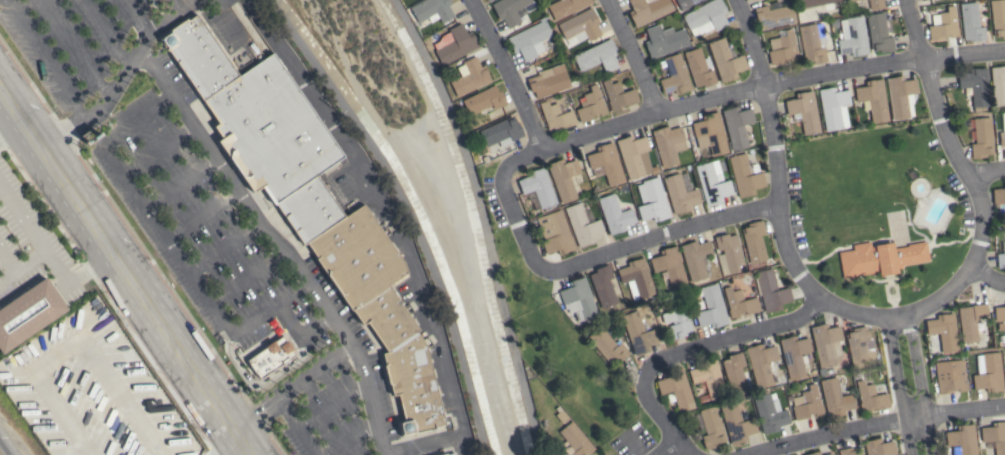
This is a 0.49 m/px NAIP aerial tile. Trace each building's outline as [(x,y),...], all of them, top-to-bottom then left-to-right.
[(409,8),(423,0),(449,0),(451,3),(447,5),(454,16),(441,23),(435,12),(418,23),(409,8)] [(491,4),(498,0),(532,0),(533,1),(523,6),(525,11),(524,14),(519,17),(521,22),(508,29),(502,18),(499,20),(491,4)] [(547,6),(558,0),(591,0),(592,2),(555,21),(547,6)] [(633,10),(628,0),(669,0),(673,10),(635,28),(628,12),(633,10)] [(681,11),(676,0),(701,0),(681,11)] [(681,16),(711,0),(721,0),(727,11),(722,14),(728,24),(715,31),(713,28),(704,32),(699,34),(698,33),(692,36),(681,16)] [(770,3),(785,0),(790,0),(791,5),(792,5),(796,21),(761,29),(759,21),(757,22),(754,8),(767,5),(768,10),(771,9),(770,3)] [(797,9),(795,0),(842,0),(834,2),(835,9),(824,11),(823,4),(797,9)] [(856,5),(855,0),(883,0),(884,8),(870,10),(870,9),(856,5)] [(993,36),(989,0),(1004,0),(1004,38),(1001,39),(1001,36),(995,37),(995,36),(993,36)] [(959,4),(976,2),(979,27),(984,26),(985,40),(971,42),(971,39),(963,40),(959,4)] [(946,12),(946,6),(954,5),(956,27),(958,27),(958,36),(955,36),(955,37),(949,38),(949,36),(944,37),(944,39),(929,40),(928,26),(939,25),(938,13),(946,12)] [(591,7),(599,22),(596,24),(601,35),(588,41),(584,34),(579,37),(577,33),(565,39),(557,24),(591,7)] [(866,15),(883,12),(883,13),(889,12),(889,11),(896,10),(901,27),(892,28),(892,32),(887,33),(887,37),(892,36),(894,50),(880,52),(879,50),(874,51),(874,50),(872,51),(866,15)] [(837,40),(842,39),(839,24),(847,23),(846,18),(861,16),(860,13),(863,13),(865,30),(864,30),(868,54),(851,57),(851,52),(839,54),(837,40)] [(202,101),(168,49),(166,51),(158,37),(187,18),(188,19),(196,14),(238,76),(202,101)] [(544,19),(552,35),(532,45),(537,56),(524,62),(519,51),(514,54),(510,46),(511,46),(507,38),(544,19)] [(442,66),(434,50),(454,40),(448,29),(461,23),(466,34),(471,32),(479,47),(442,66)] [(798,26),(815,23),(815,24),(821,23),(825,42),(824,47),(827,61),(813,64),(812,61),(805,62),(798,26)] [(650,59),(644,42),(649,40),(645,29),(658,24),(661,31),(671,27),(673,32),(684,28),(690,45),(650,59)] [(768,51),(771,50),(769,39),(778,37),(779,36),(778,31),(792,28),(796,50),(797,49),(799,59),(789,61),(789,60),(784,61),(784,62),(770,65),(768,51)] [(747,68),(736,72),(737,77),(721,83),(707,42),(724,37),(728,50),(733,48),(736,57),(742,55),(747,68)] [(610,38),(614,47),(614,46),(618,54),(613,56),(618,67),(605,73),(600,62),(580,72),(572,56),(610,38)] [(716,83),(703,87),(702,85),(694,87),(683,52),(700,47),(703,58),(707,57),(710,66),(707,68),(708,71),(712,69),(716,83)] [(692,89),(676,95),(674,90),(664,93),(659,80),(662,78),(659,70),(666,68),(663,58),(679,52),(692,89)] [(272,53),(343,156),(316,175),(344,217),(305,242),(302,244),(275,204),(273,205),(261,187),(252,193),(217,141),(221,138),(213,126),(217,124),(202,101),(238,76),(272,53)] [(456,97),(449,82),(460,76),(456,67),(463,64),(462,62),(475,56),(480,67),(484,65),(487,72),(487,73),(491,81),(456,97)] [(536,98),(534,91),(531,92),(526,78),(540,74),(541,78),(553,74),(551,67),(562,63),(570,87),(536,98)] [(990,67),(1004,65),(1004,105),(993,106),(990,67)] [(990,106),(980,107),(980,111),(974,111),(973,107),(972,107),(972,105),(967,106),(962,88),(958,88),(957,74),(969,73),(969,69),(986,68),(990,106)] [(917,93),(912,94),(913,103),(911,103),(913,116),(909,116),(909,117),(891,120),(885,78),(895,77),(895,76),(903,75),(904,81),(915,79),(917,93)] [(639,101),(611,111),(608,101),(602,81),(609,78),(611,84),(619,81),(622,92),(634,88),(639,101)] [(888,120),(871,123),(868,100),(856,102),(854,88),(866,86),(865,81),(882,79),(888,120)] [(603,104),(605,104),(608,113),(580,123),(575,109),(581,107),(578,98),(583,96),(583,94),(591,91),(589,86),(596,83),(603,104)] [(493,109),(491,105),(469,116),(461,100),(494,84),(498,91),(500,90),(506,103),(493,109)] [(850,104),(844,105),(848,126),(842,127),(842,128),(825,131),(818,90),(835,87),(836,92),(847,90),(850,104)] [(820,132),(803,135),(800,119),(795,120),(795,118),(793,119),(792,114),(787,115),(784,101),(796,99),(795,93),(803,92),(812,90),(820,132)] [(577,123),(564,128),(564,126),(558,128),(558,129),(553,131),(549,132),(538,103),(547,100),(549,105),(557,102),(561,114),(572,109),(577,123)] [(754,122),(743,125),(748,147),(732,151),(722,110),(731,108),(738,106),(739,111),(751,108),(754,122)] [(728,152),(711,156),(709,146),(698,148),(691,123),(702,120),(701,116),(718,111),(728,152)] [(512,141),(512,142),(500,147),(498,142),(486,147),(479,131),(512,116),(515,123),(517,122),(523,135),(512,141)] [(970,144),(975,143),(973,118),(990,117),(993,154),(985,154),(986,157),(971,158),(970,144)] [(687,149),(675,152),(678,163),(661,168),(651,131),(660,129),(659,128),(668,126),(669,130),(680,126),(687,149)] [(997,132),(997,146),(1004,146),(1004,132),(997,132)] [(649,149),(638,153),(645,175),(628,180),(616,140),(632,135),(634,139),(645,136),(649,149)] [(625,182),(608,187),(602,165),(590,169),(586,155),(597,152),(596,147),(612,141),(625,182)] [(766,186),(754,189),(755,193),(739,198),(728,157),(745,153),(745,154),(753,152),(755,158),(747,160),(748,166),(756,164),(758,170),(750,172),(751,175),(762,172),(766,186)] [(581,172),(574,175),(577,184),(573,186),(574,189),(576,189),(579,196),(577,196),(577,198),(561,204),(546,163),(560,158),(562,164),(576,159),(581,172)] [(733,194),(721,197),(723,202),(706,206),(695,165),(717,159),(719,167),(714,168),(716,174),(721,172),(723,181),(729,180),(733,194)] [(549,183),(551,182),(555,195),(554,195),(557,203),(552,204),(553,207),(544,210),(543,208),(540,209),(533,190),(522,194),(517,180),(528,176),(527,172),(535,169),(535,170),(543,167),(549,183)] [(701,203),(689,206),(690,209),(673,214),(663,178),(679,173),(685,192),(696,188),(701,203)] [(670,216),(654,221),(652,217),(641,220),(637,206),(642,204),(636,184),(642,183),(642,181),(658,176),(670,216)] [(1003,183),(1004,183),(1004,214),(1004,203),(993,204),(992,189),(1004,188),(1003,183)] [(636,222),(625,226),(626,229),(609,235),(597,199),(614,193),(620,212),(631,208),(636,222)] [(604,232),(593,237),(595,241),(579,247),(564,208),(580,202),(588,223),(599,219),(604,232)] [(362,205),(402,263),(405,272),(386,286),(418,330),(415,332),(425,345),(444,424),(434,427),(435,428),(399,437),(396,422),(403,420),(397,395),(391,396),(381,353),(386,352),(366,322),(360,326),(305,242),(344,217),(362,205)] [(575,250),(559,256),(556,250),(546,254),(533,219),(561,209),(575,250)] [(765,234),(760,235),(766,260),(750,264),(741,229),(748,227),(747,223),(762,220),(765,234)] [(745,270),(728,274),(722,249),(717,251),(714,237),(728,233),(729,236),(736,234),(745,270)] [(713,255),(702,258),(707,277),(690,282),(680,246),(694,241),(696,240),(697,244),(709,240),(713,255)] [(929,261),(902,265),(902,268),(897,269),(898,273),(879,276),(879,272),(842,278),(838,252),(853,250),(852,244),(870,241),(871,247),(874,246),(874,245),(892,242),(894,248),(907,246),(907,244),(926,241),(929,261)] [(1001,242),(1004,242),(1004,267),(997,268),(996,254),(1002,253),(1001,242)] [(688,286),(671,291),(665,269),(653,272),(649,259),(660,255),(659,250),(676,245),(688,286)] [(655,294),(633,301),(627,281),(621,283),(616,270),(628,266),(627,262),(643,257),(655,294)] [(613,277),(609,279),(617,303),(601,309),(589,275),(596,272),(595,269),(608,264),(613,277)] [(755,272),(771,268),(777,290),(788,287),(792,301),(781,304),(782,309),(765,313),(755,272)] [(598,316),(583,322),(582,320),(577,322),(573,312),(569,313),(567,309),(565,309),(558,291),(569,287),(568,282),(584,276),(598,316)] [(2,354),(0,351),(0,308),(45,277),(66,309),(2,354)] [(760,310),(730,319),(728,310),(729,310),(723,288),(721,280),(728,278),(729,282),(738,280),(741,289),(741,293),(751,290),(754,298),(756,297),(760,310)] [(728,324),(711,328),(710,323),(699,326),(695,313),(706,309),(700,288),(717,283),(728,324)] [(693,331),(685,333),(686,335),(672,340),(667,323),(664,324),(661,314),(666,312),(663,301),(682,295),(693,331)] [(990,340),(961,344),(956,302),(973,300),(974,305),(985,303),(990,340)] [(993,307),(1004,306),(1004,321),(994,322),(993,307)] [(637,310),(645,331),(656,328),(660,342),(649,346),(651,351),(634,356),(621,316),(637,310)] [(958,351),(940,354),(940,352),(931,354),(930,346),(936,345),(931,339),(938,333),(926,335),(924,320),(936,319),(936,315),(944,314),(953,313),(958,351)] [(997,323),(1004,322),(1004,330),(997,331),(997,323)] [(843,339),(838,340),(841,354),(840,360),(836,363),(836,364),(820,368),(810,327),(827,323),(828,328),(839,325),(843,339)] [(852,332),(852,328),(866,325),(867,330),(868,330),(869,337),(871,337),(876,363),(869,364),(869,366),(852,369),(845,333),(852,332)] [(601,326),(617,345),(621,342),(630,353),(613,366),(611,364),(610,365),(587,337),(601,326)] [(795,335),(796,340),(808,337),(812,351),(800,354),(805,376),(789,380),(779,339),(795,335)] [(259,380),(246,361),(259,352),(258,350),(265,346),(266,348),(274,343),(272,341),(279,336),(281,338),(284,336),(287,341),(288,341),(296,353),(294,354),(295,355),(259,380)] [(779,359),(767,362),(773,384),(756,389),(745,348),(754,346),(754,345),(759,344),(762,343),(763,348),(775,345),(779,359)] [(748,391),(731,396),(721,361),(728,359),(727,356),(742,351),(746,365),(741,367),(748,391)] [(1003,390),(989,392),(989,391),(986,392),(986,388),(973,389),(972,374),(978,374),(976,355),(982,355),(982,353),(999,352),(1003,390)] [(726,395),(709,400),(698,403),(696,397),(708,393),(706,387),(702,390),(697,386),(701,382),(693,384),(688,370),(700,366),(699,364),(715,358),(726,395)] [(938,394),(934,363),(963,359),(965,380),(966,380),(968,390),(938,394)] [(695,407),(678,412),(674,401),(668,403),(664,393),(660,394),(656,381),(672,376),(670,371),(682,367),(695,407)] [(836,376),(839,391),(845,389),(848,391),(848,394),(852,393),(855,408),(844,410),(845,414),(828,418),(819,380),(836,376)] [(876,410),(875,408),(870,409),(871,410),(861,412),(859,403),(861,403),(856,381),(864,380),(865,385),(873,383),(875,395),(887,393),(890,407),(876,410)] [(822,416),(815,418),(814,413),(808,414),(809,417),(795,420),(791,406),(794,406),(792,398),(801,396),(800,392),(809,390),(808,385),(815,383),(822,416)] [(753,397),(769,392),(769,394),(774,392),(776,399),(777,399),(780,410),(786,409),(790,423),(778,426),(779,430),(763,434),(753,397)] [(719,404),(735,399),(742,421),(753,418),(757,432),(746,435),(747,440),(731,445),(719,404)] [(724,440),(724,442),(719,443),(719,446),(705,450),(704,446),(702,440),(703,440),(694,414),(699,412),(699,410),(715,405),(726,440),(724,440)] [(588,454),(589,454),(571,454),(570,454),(569,454),(567,454),(559,445),(565,440),(558,431),(571,420),(594,449),(588,454)] [(994,421),(1004,420),(1004,454),(994,454),(993,448),(986,448),(985,441),(981,442),(980,427),(995,426),(994,421)] [(973,423),(977,454),(952,454),(951,447),(959,446),(959,445),(946,446),(945,432),(956,430),(956,425),(973,423)] [(893,440),(896,454),(866,454),(863,441),(872,440),(872,439),(880,437),(881,443),(893,440)] [(859,449),(860,454),(838,454),(837,450),(850,447),(851,451),(859,449)]
